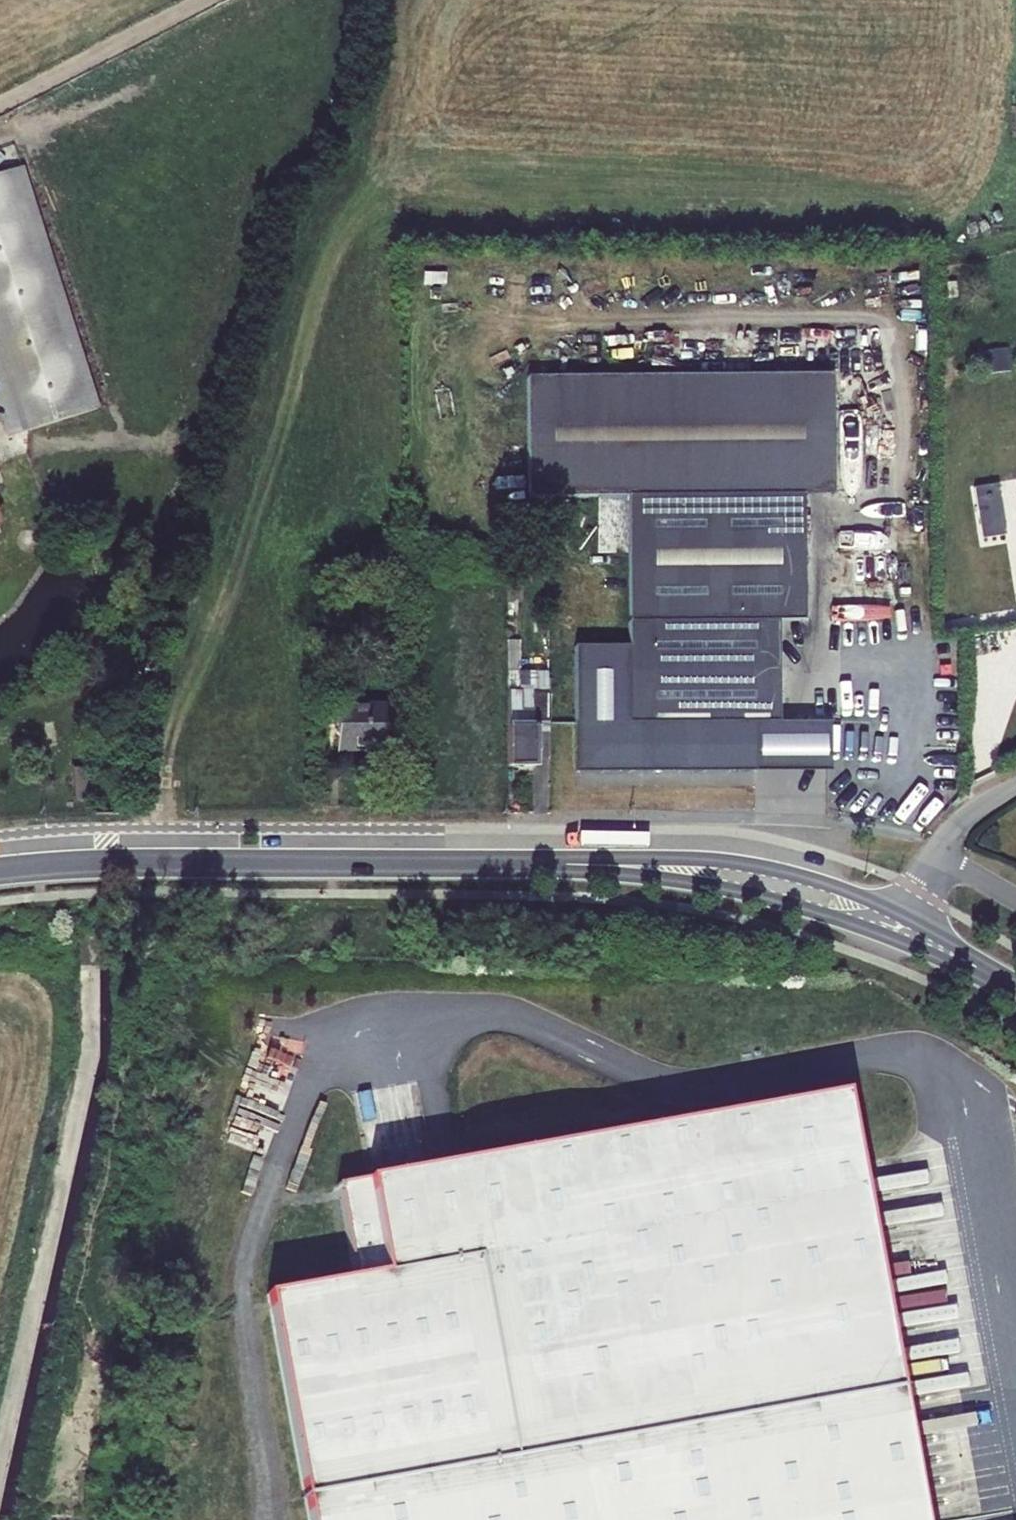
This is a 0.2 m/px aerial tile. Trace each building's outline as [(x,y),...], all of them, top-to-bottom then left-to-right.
[(6,437),(98,408),(22,167),(0,173),(0,419),(6,437)] [(1007,349),(980,352),(983,376),(1010,373),(1007,349)] [(753,723),(777,723),(777,622),(803,622),(802,496),(832,495),(831,376),(525,378),(527,498),(595,497),(596,553),(626,553),(627,647),(572,647),(574,774),(753,773),(753,723)] [(998,484),(974,488),(982,539),(1005,536),(998,484)] [(507,641),(506,670),(518,670),(518,641),(507,641)] [(535,723),(546,723),(546,672),(506,671),(506,767),(520,767),(520,768),(533,768),(535,733),(535,723)] [(402,751),(403,704),(346,702),(345,750),(402,751)] [(535,723),(535,733),(546,733),(546,723),(535,723)] [(753,723),(753,773),(829,772),(829,723),(777,723),(753,723)] [(267,1306),(309,1519),(926,1519),(841,1093),(335,1194),(353,1288),(267,1306)]
